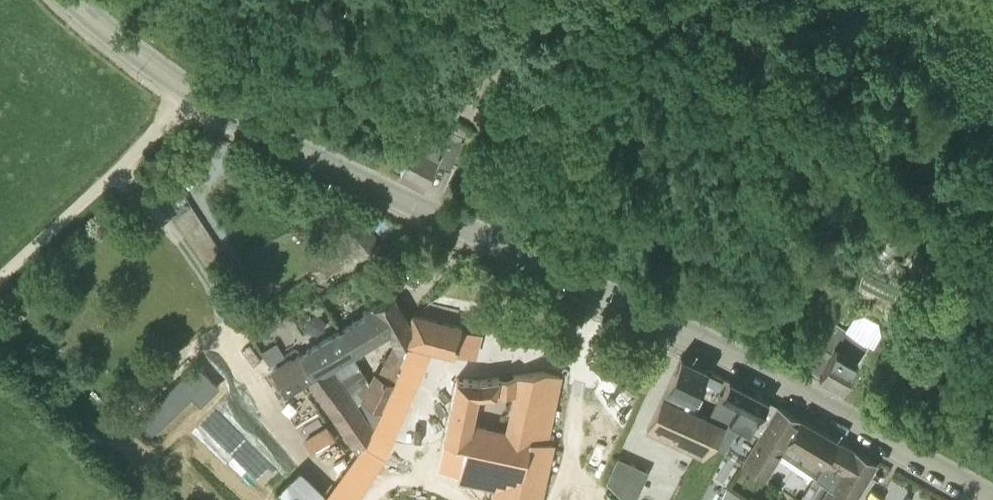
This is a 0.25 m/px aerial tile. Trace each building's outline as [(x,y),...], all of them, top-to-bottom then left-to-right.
[(445,95),(447,90),(439,87),(437,91),(445,95)] [(425,185),(440,154),(438,153),(449,131),(426,119),(400,173),(425,185)] [(453,135),(441,159),(452,165),(464,140),(453,135)] [(184,173),(194,165),(187,158),(178,166),(184,173)] [(334,231),(350,249),(360,259),(382,240),(355,210),(333,230),(334,231)] [(912,259),(919,262),(924,252),(917,249),(912,259)] [(363,313),(339,328),(354,353),(388,332),(394,342),(378,373),(374,370),(369,379),(357,404),(372,425),(373,425),(383,406),(384,404),(409,350),(404,348),(406,342),(411,329),(410,326),(391,294),(362,310),(363,313)] [(411,329),(406,342),(456,355),(463,325),(413,313),(410,326),(411,329)] [(834,323),(817,351),(829,358),(819,374),(818,375),(841,389),(858,360),(868,344),(846,330),(834,323)] [(331,367),(354,353),(339,328),(300,352),(315,376),(331,367)] [(284,354),(276,340),(261,350),(269,363),(284,354)] [(300,352),(272,369),(287,393),(308,380),(315,376),(300,352)] [(663,396),(647,430),(677,444),(681,445),(684,439),(709,450),(714,443),(726,425),(711,418),(697,412),(703,399),(695,395),(707,370),(682,357),(663,396)] [(219,386),(195,362),(137,421),(152,436),(192,395),(201,405),(219,386)] [(653,378),(657,368),(644,363),(640,372),(653,378)] [(308,380),(356,450),(357,450),(371,430),(372,425),(357,404),(331,367),(315,376),(308,380)] [(442,437),(466,443),(458,479),(496,488),(493,499),(542,499),(546,480),(545,480),(555,443),(547,441),(562,375),(560,374),(545,371),(517,375),(516,382),(514,392),(506,429),(481,423),(473,421),(475,409),(479,394),(496,393),(498,383),(499,377),(480,380),(456,378),(442,437)] [(758,436),(778,405),(767,399),(767,400),(729,381),(721,396),(741,406),(735,415),(727,425),(726,425),(714,443),(725,450),(740,425),(748,430),(758,436)] [(735,415),(741,406),(721,396),(716,406),(735,415)] [(741,462),(765,476),(781,452),(818,476),(831,484),(821,499),(853,499),(876,463),(855,449),(837,439),(826,432),(820,428),(778,405),(758,436),(753,443),(742,460),(741,462)] [(304,439),(303,440),(312,453),(336,436),(327,423),(304,439)] [(649,472),(618,457),(608,480),(625,499),(636,499),(649,472)]
